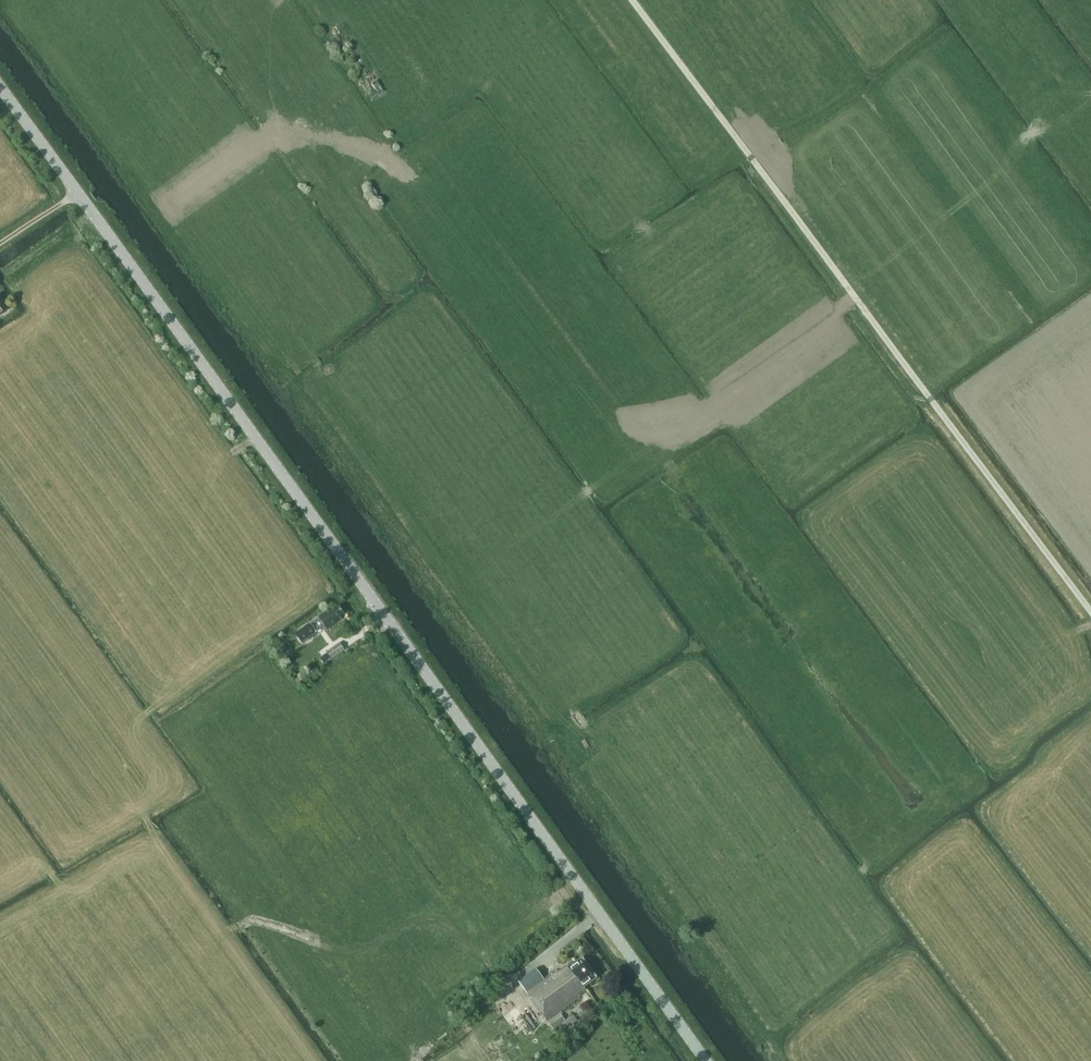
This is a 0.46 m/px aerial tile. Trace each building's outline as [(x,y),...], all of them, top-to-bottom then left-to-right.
[(370,78),(364,82),(372,91),(377,87),(370,78)] [(1,314),(8,308),(0,296),(0,315),(1,314)] [(342,619),(340,617),(344,614),(338,606),(329,613),(327,611),(318,617),(319,618),(311,624),(310,623),(295,633),(302,642),(324,626),(327,630),(342,619)] [(285,643),(278,647),(282,653),(286,651),(287,647),(285,643)] [(324,663),(345,649),(340,643),(320,657),(324,663)] [(596,978),(582,958),(572,965),(571,964),(568,966),(567,965),(557,972),(556,971),(544,979),(536,969),(518,982),(547,1021),(587,991),(584,987),(596,978)] [(548,1023),(553,1029),(565,1020),(560,1014),(548,1023)]
